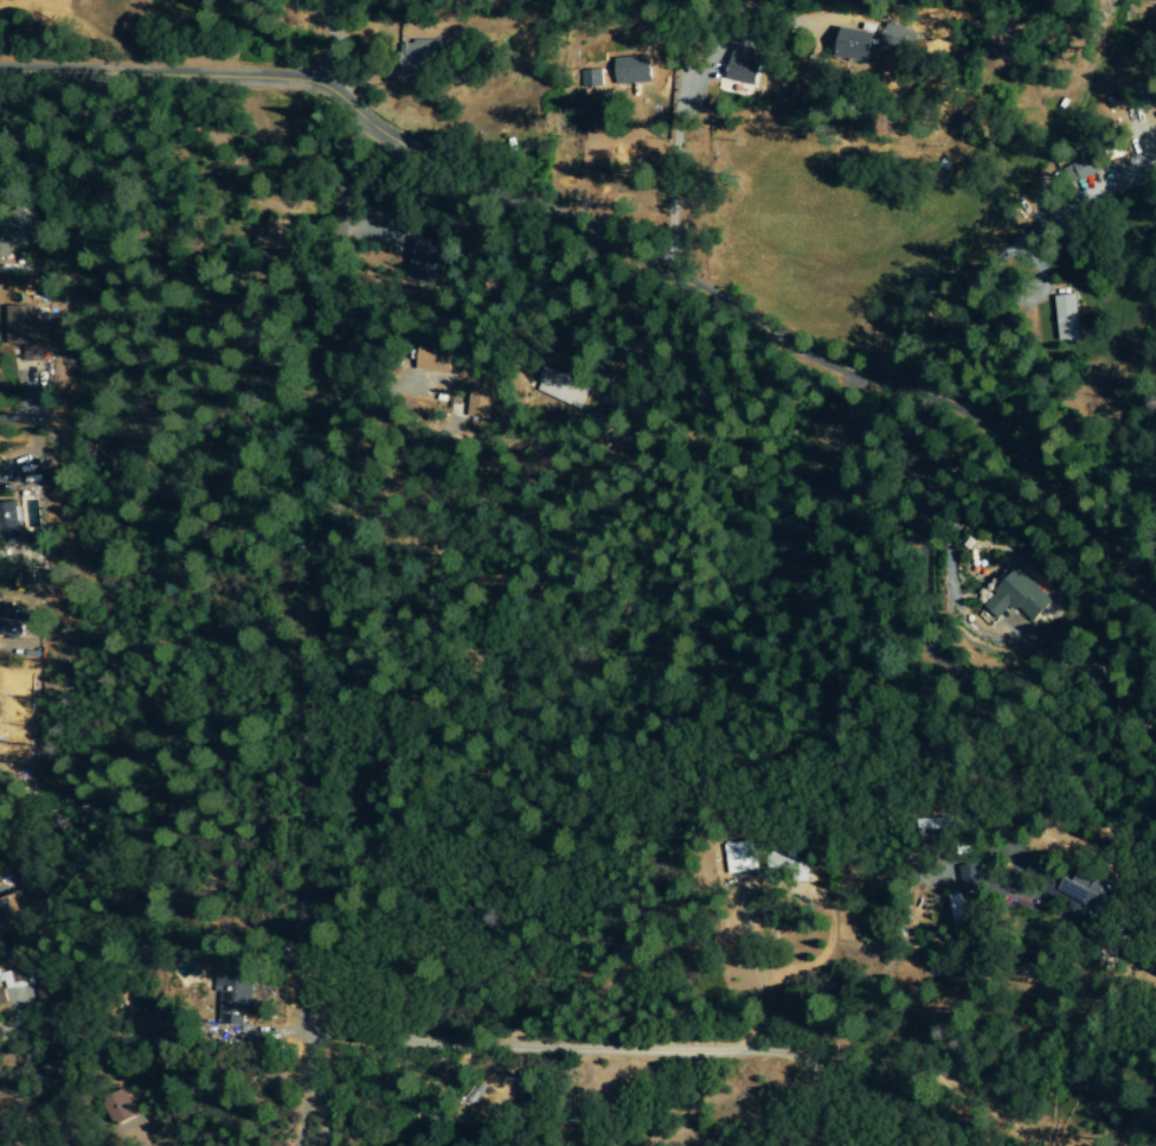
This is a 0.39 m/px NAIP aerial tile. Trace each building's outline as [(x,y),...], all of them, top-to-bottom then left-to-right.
[(918,33),(886,23),(879,44),(912,54),(918,33)] [(838,58),(871,62),(874,32),(841,29),(838,58)] [(398,42),(400,76),(434,74),(433,61),(443,60),(442,40),(398,42)] [(757,87),(764,53),(732,46),(725,80),(757,87)] [(1075,177),(1100,176),(1099,160),(1074,161),(1075,177)] [(34,244),(24,222),(0,234),(0,259),(34,244)] [(445,246),(417,238),(405,280),(433,288),(445,246)] [(1064,326),(1065,341),(1080,339),(1075,295),(1054,297),(1057,326),(1064,326)] [(7,306),(8,345),(24,344),(24,360),(38,359),(38,306),(7,306)] [(453,351),(419,347),(416,369),(450,374),(453,351)] [(581,408),(588,384),(541,370),(534,393),(581,408)] [(18,538),(17,505),(0,506),(0,539),(18,538)] [(983,607),(998,619),(1010,605),(1033,624),(1052,601),(1014,569),(983,607)] [(726,875),(755,870),(751,841),(721,845),(726,875)] [(962,893),(984,890),(980,865),(959,868),(962,893)] [(1118,890),(1099,881),(1094,891),(1068,878),(1060,895),(1072,901),(1071,902),(1103,919),(1118,890)] [(17,893),(0,898),(0,913),(5,927),(26,919),(17,893)] [(967,923),(961,894),(943,898),(949,927),(967,923)] [(6,1004),(3,990),(13,988),(8,969),(0,971),(0,1006),(6,1004)] [(251,1025),(253,974),(215,973),(214,994),(219,994),(218,1024),(251,1025)] [(134,1119),(125,1090),(103,1097),(112,1126),(134,1119)]
